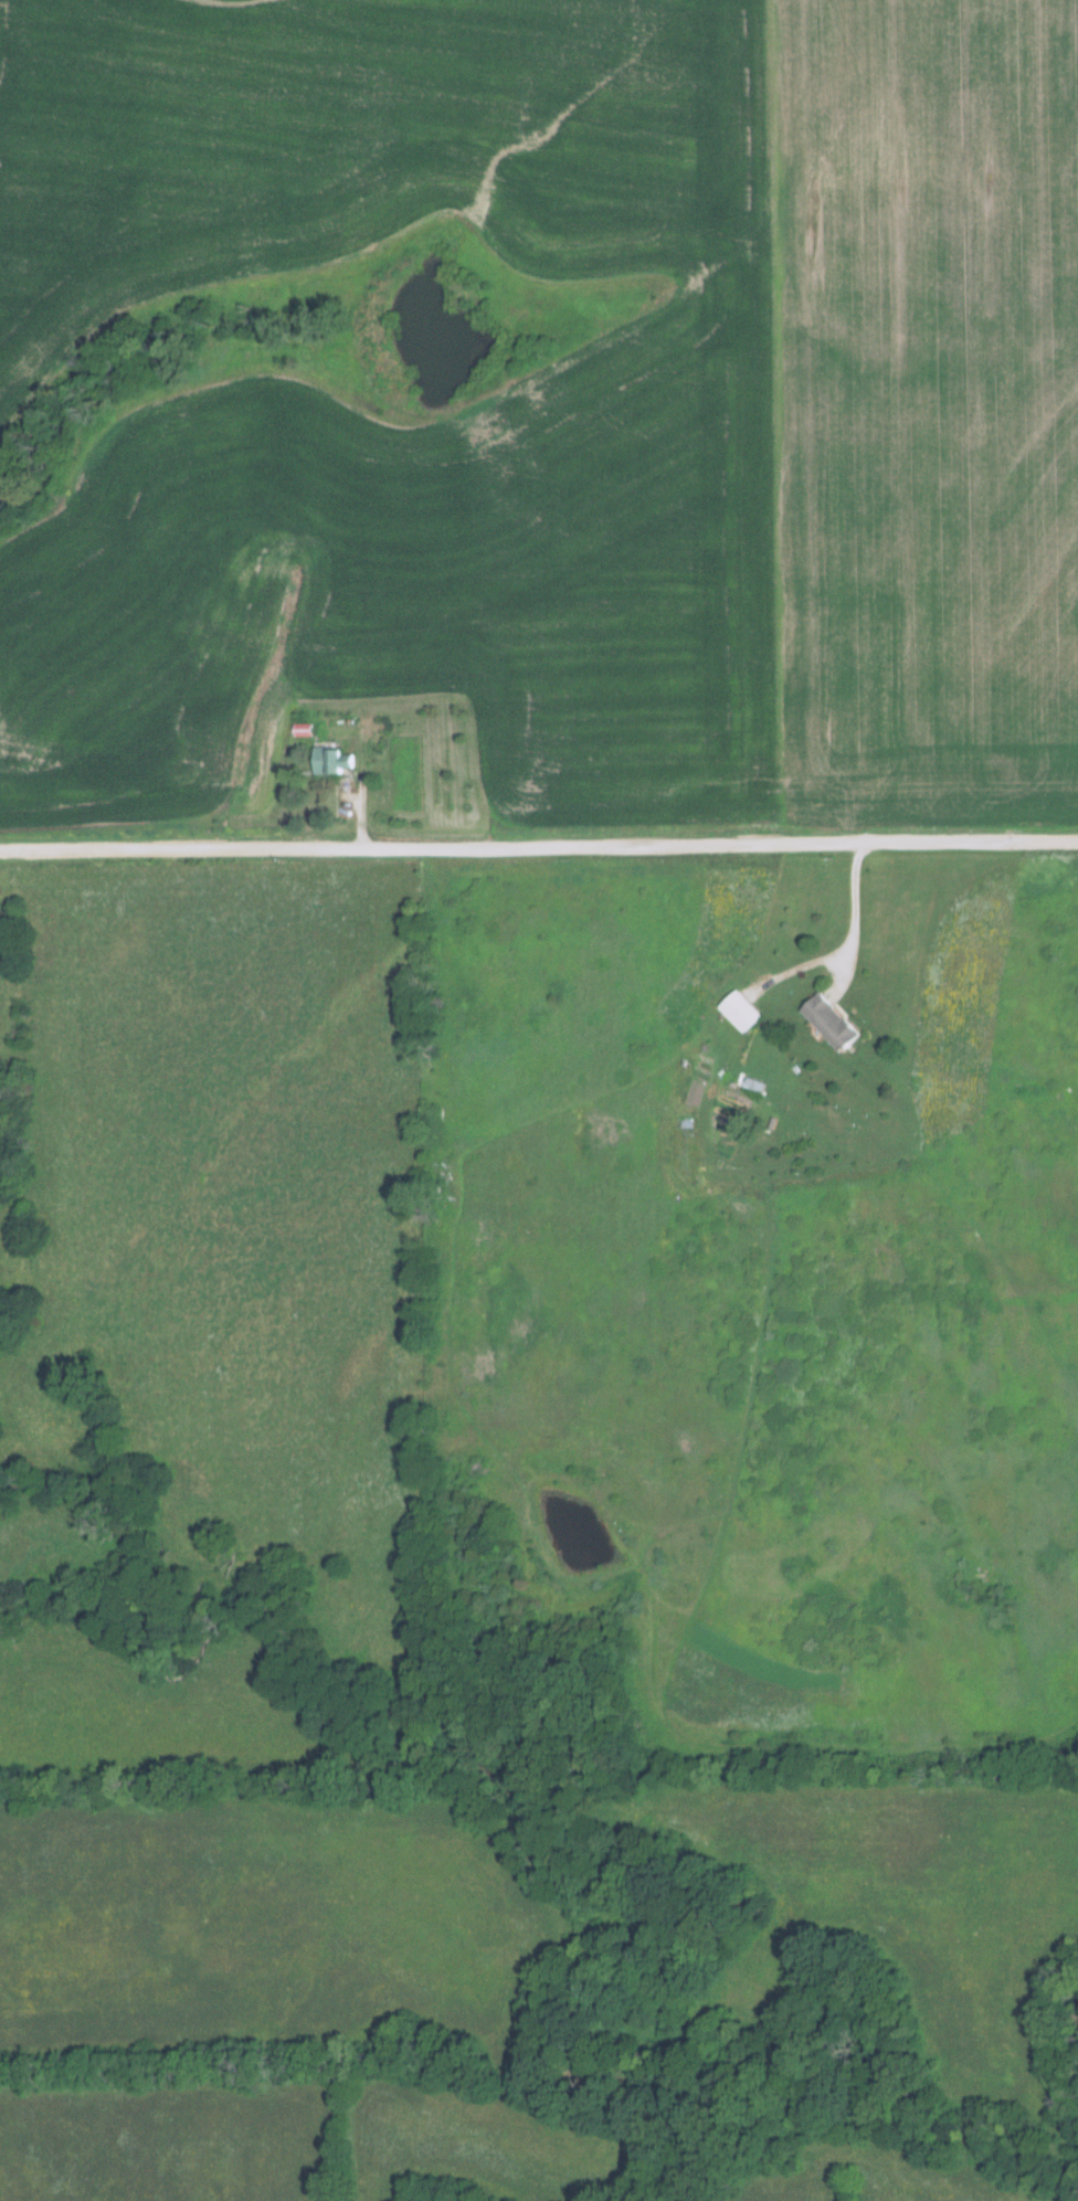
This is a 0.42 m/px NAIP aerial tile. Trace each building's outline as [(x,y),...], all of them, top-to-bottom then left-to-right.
[(312,736),(312,723),(293,723),(293,736),(312,736)] [(345,747),(313,747),(313,772),(355,772),(355,754),(345,754),(345,747)] [(720,1006),(744,1032),(763,1015),(738,988),(720,1006)] [(801,1010),(843,1051),(862,1032),(821,990),(801,1010)]
